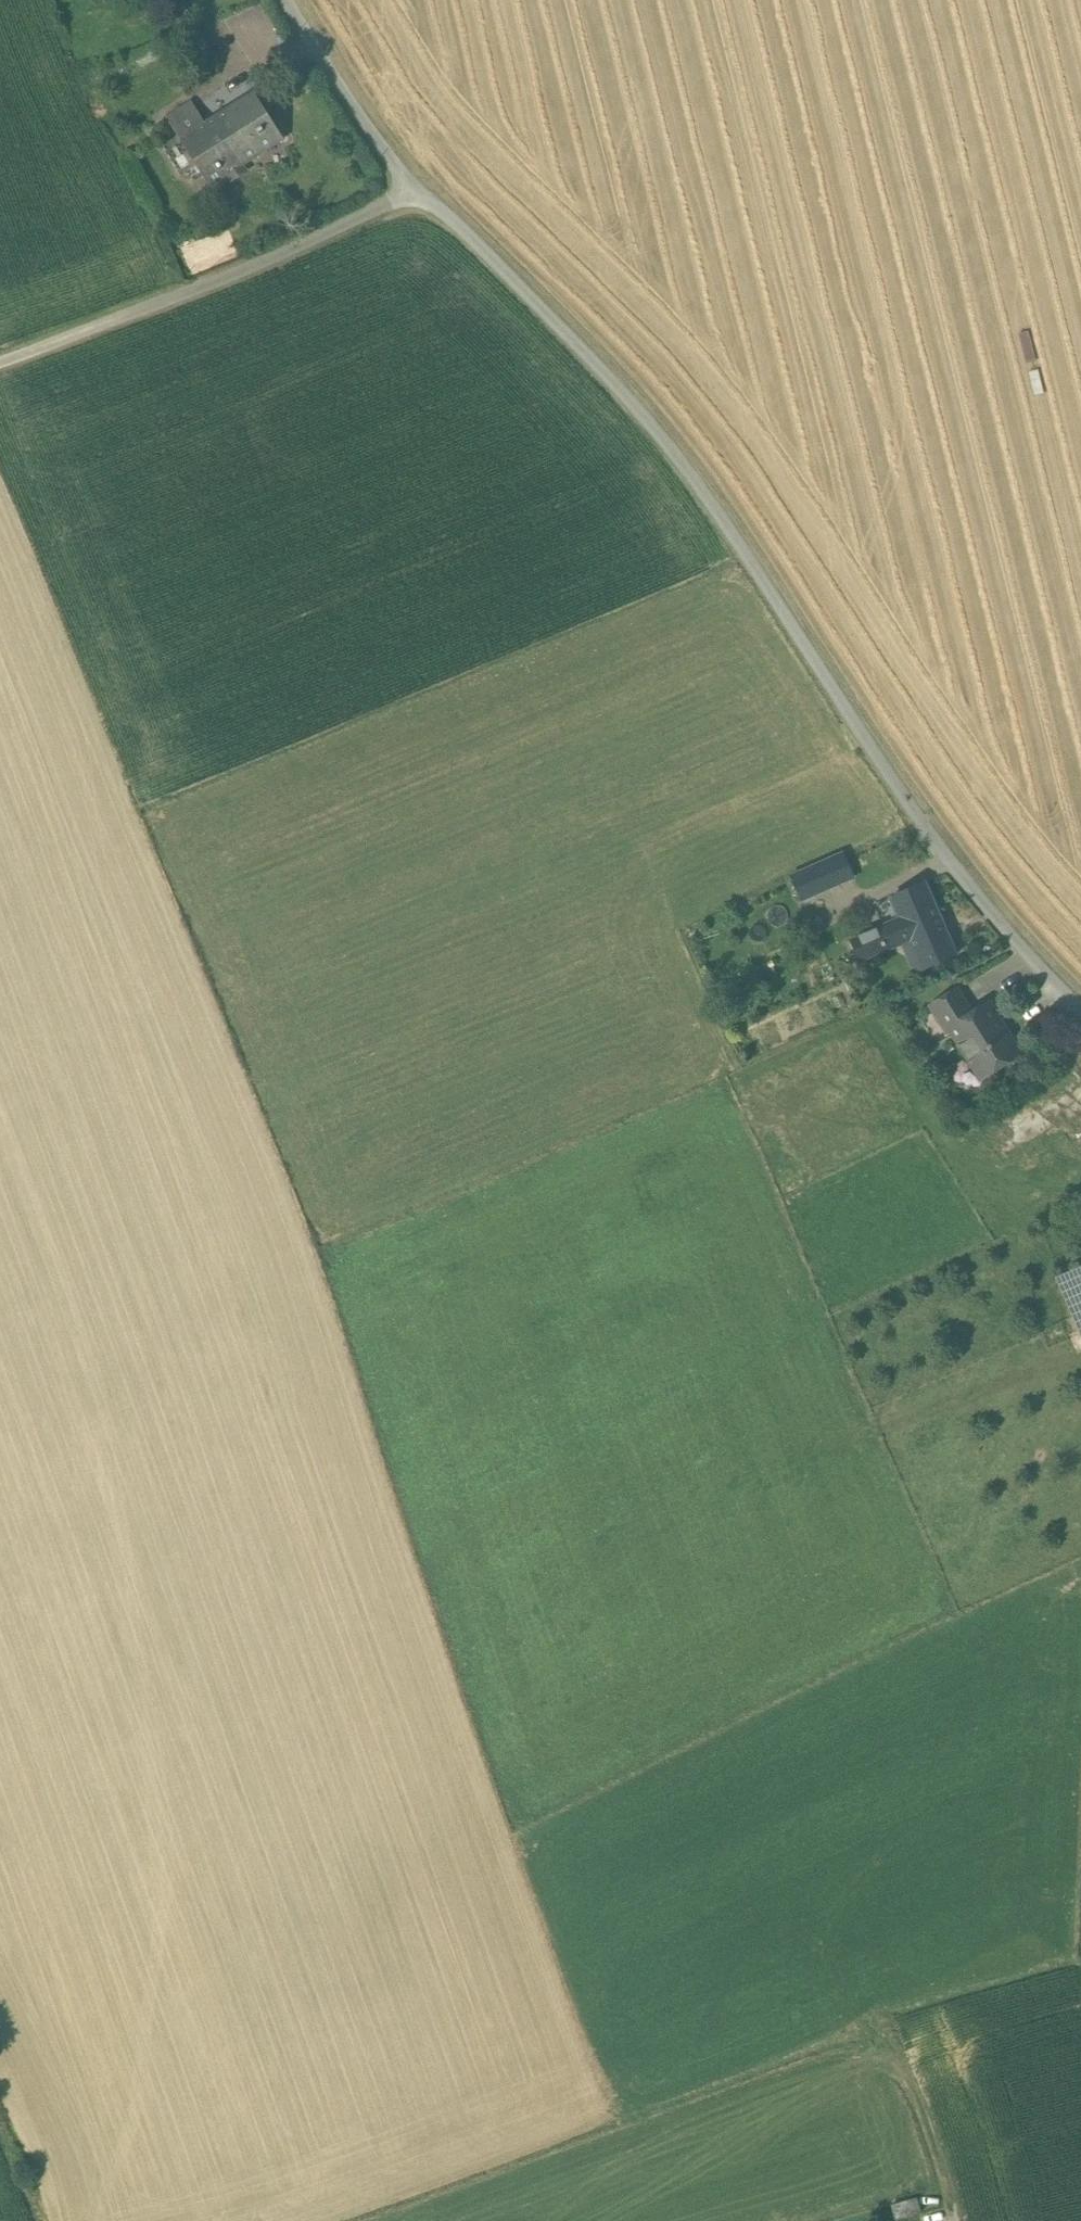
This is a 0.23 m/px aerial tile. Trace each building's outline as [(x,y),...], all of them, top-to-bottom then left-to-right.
[(251,64),(228,79),(236,93),(260,78),(251,64)] [(206,123),(182,138),(210,184),(284,138),(255,92),(206,123)] [(192,100),(168,116),(182,138),(206,123),(192,100)] [(843,859),(792,882),(803,904),(853,881),(843,859)] [(956,955),(925,883),(891,898),(891,899),(892,899),(901,920),(886,926),(851,941),(859,961),(870,956),(870,957),(909,940),(915,952),(909,955),(917,973),(956,955)] [(891,899),(877,905),(886,926),(901,920),(892,899),(891,899)] [(973,1014),(957,990),(932,1006),(948,1031),(950,1030),(950,1028),(973,1014)] [(973,1014),(950,1028),(950,1030),(982,1079),(1020,1055),(988,1004),(973,1014)] [(1065,1288),(1080,1326),(1080,1281),(1065,1288)] [(917,2198),(892,2205),(897,2219),(921,2212),(917,2198)]
